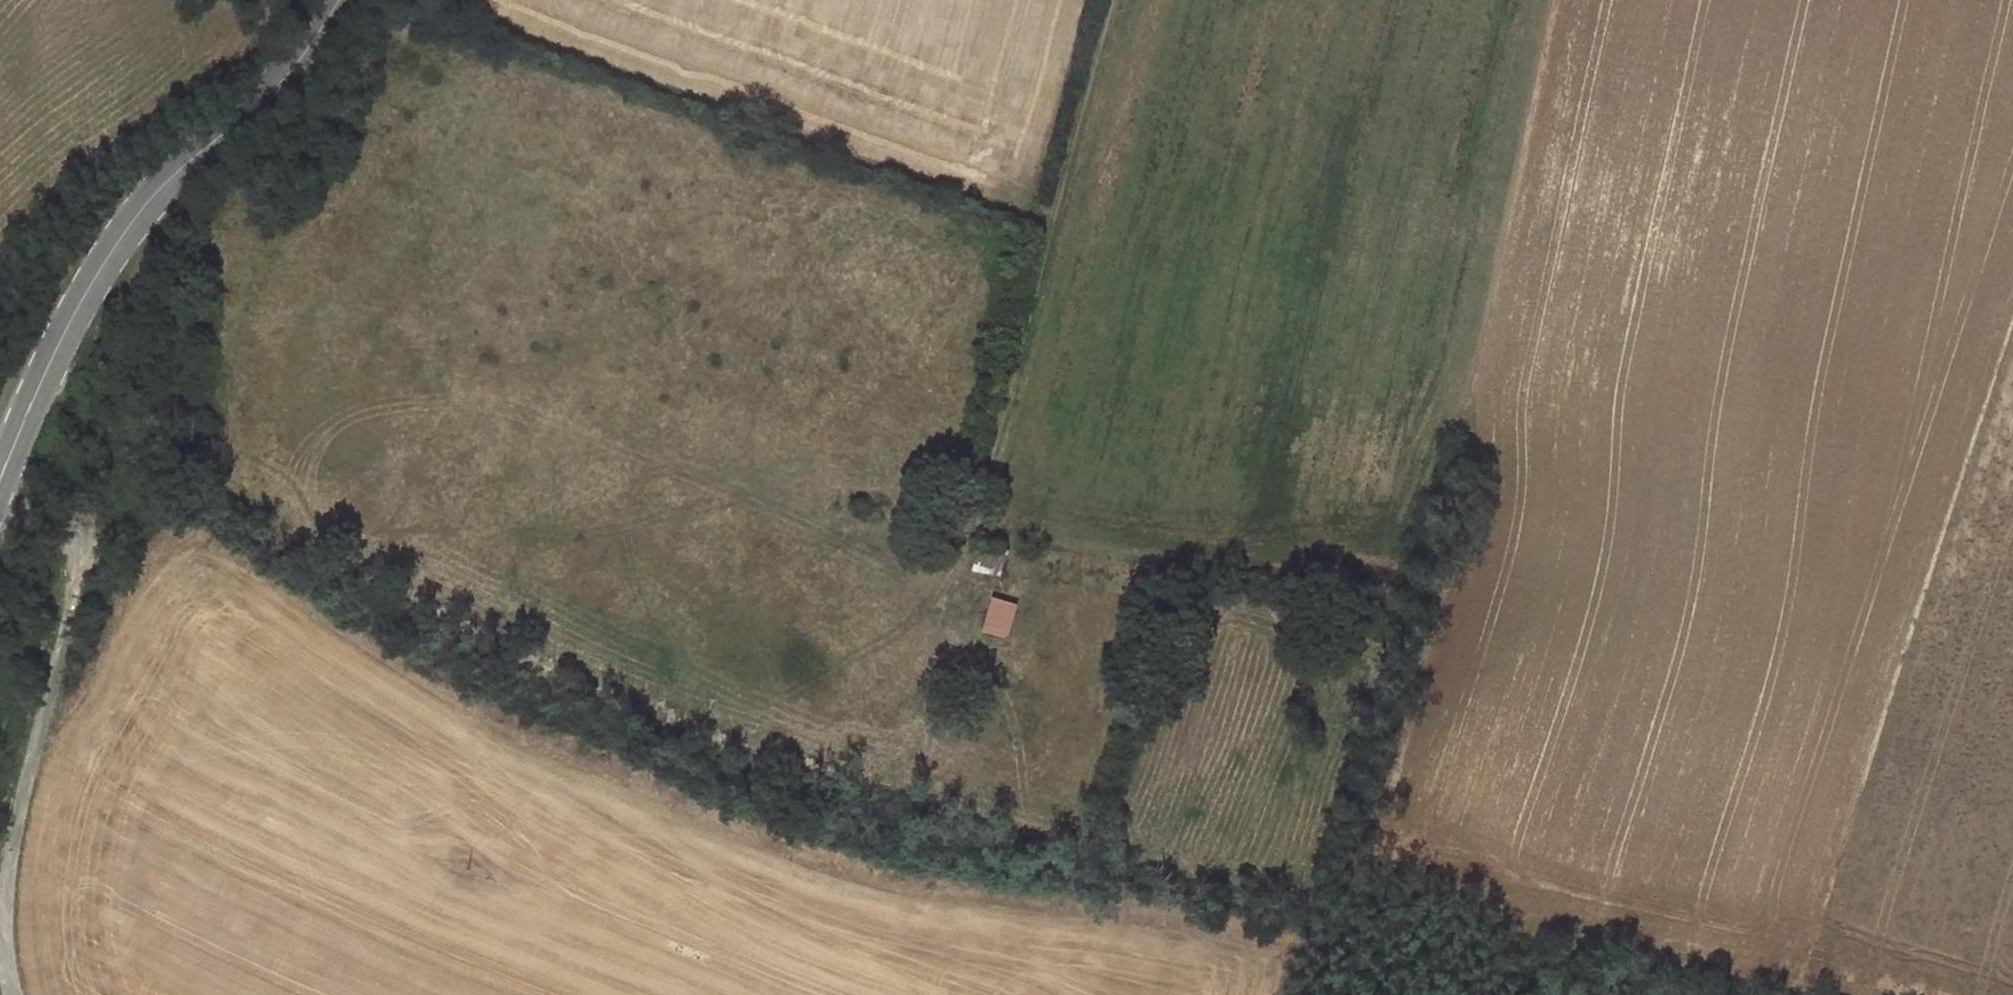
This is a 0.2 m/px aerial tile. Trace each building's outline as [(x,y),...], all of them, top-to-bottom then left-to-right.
[(979,546),(970,570),(997,577),(1005,553),(979,546)] [(991,596),(980,633),(1007,640),(1016,603),(991,596)]
